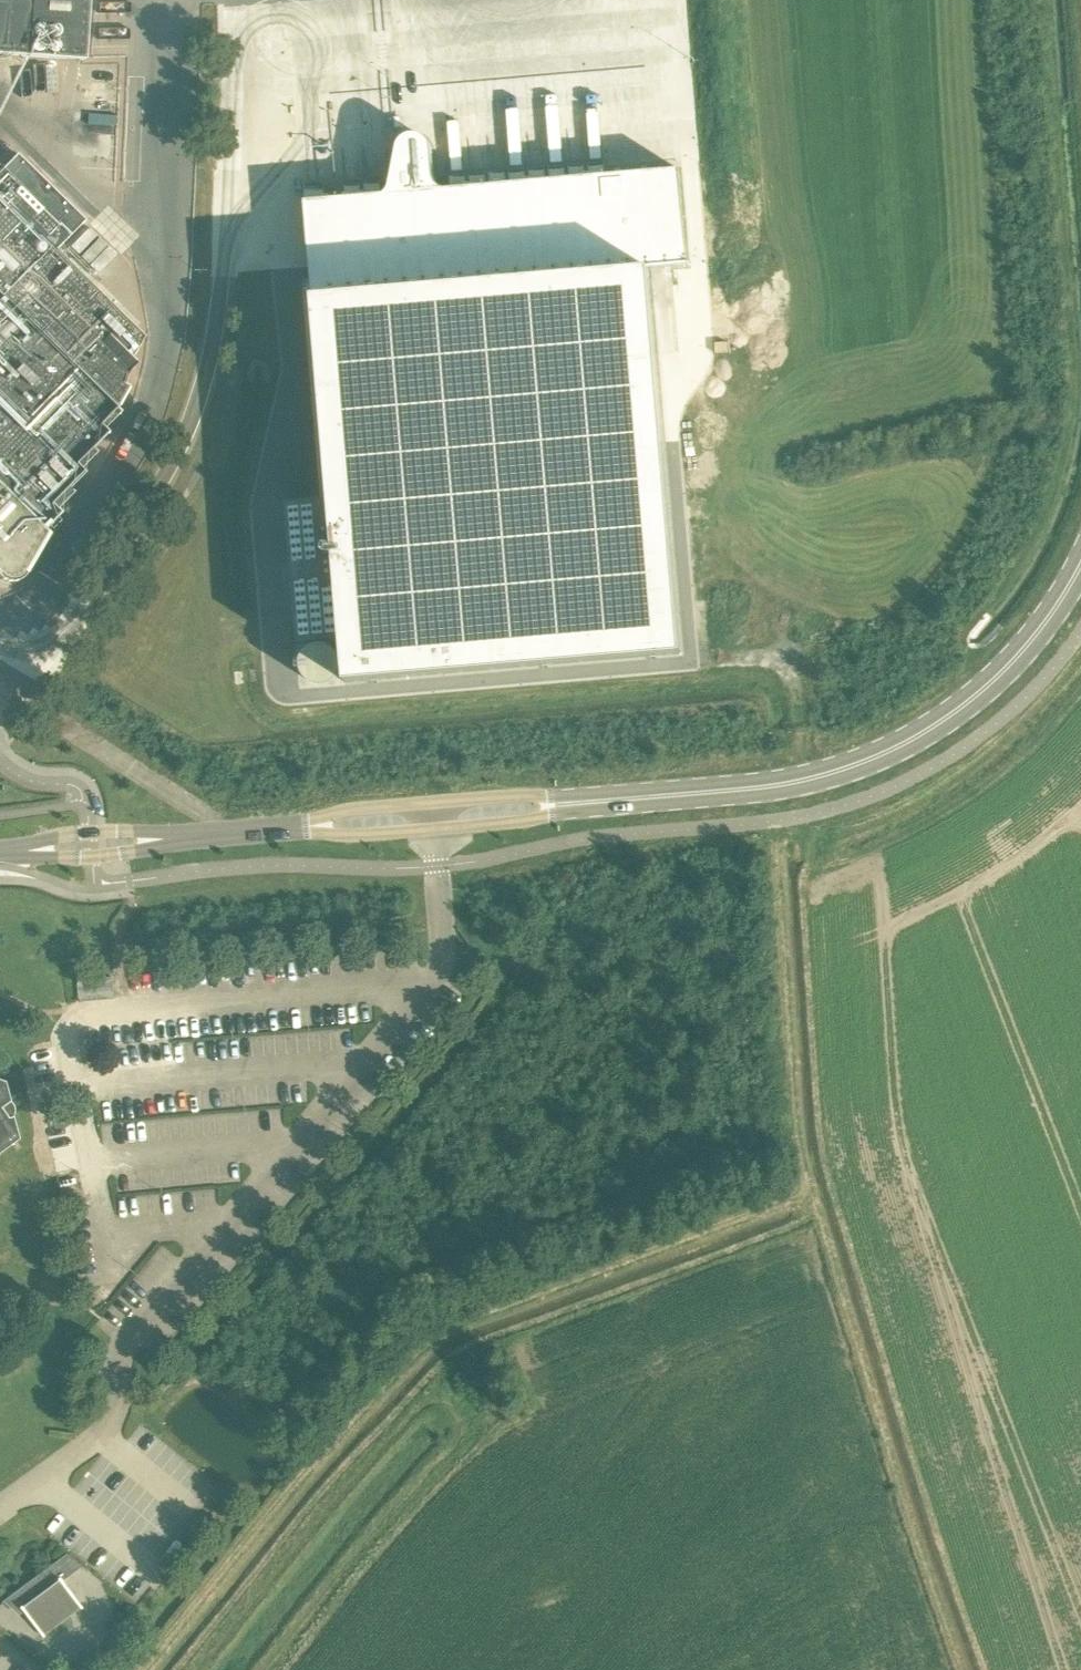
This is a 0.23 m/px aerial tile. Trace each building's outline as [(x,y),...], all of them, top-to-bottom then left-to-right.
[(85,59),(89,0),(0,0),(0,53),(85,59)] [(382,197),(305,202),(330,499),(285,503),(298,642),(342,638),(346,682),(682,652),(649,269),(688,266),(679,169),(461,188),(449,189),(443,189),(440,188),(438,186),(436,184),(435,181),(434,178),(433,175),(431,153),(431,147),(429,144),(428,141),(425,138),(421,136),(418,135),(414,135),(410,135),(406,136),(402,138),(399,142),(397,146),(389,186),(388,191),(385,195),(382,197)] [(2,579),(4,581),(7,581),(10,582),(14,581),(16,581),(19,579),(22,578),(24,575),(26,573),(49,534),(44,529),(61,512),(57,508),(73,492),(69,488),(84,472),(81,468),(96,452),(92,448),(108,432),(104,428),(120,412),(116,408),(127,387),(125,386),(134,361),(131,357),(143,337),(42,239),(58,223),(2,168),(0,171),(0,578),(2,579)] [(96,229),(74,240),(82,255),(103,244),(96,229)] [(0,1108),(9,1101),(4,1082),(0,1080),(0,1152),(18,1139),(12,1116),(7,1118),(0,1108)] [(67,1554),(0,1604),(0,1605),(0,1606),(11,1598),(20,1610),(23,1608),(45,1637),(46,1636),(44,1633),(81,1606),(83,1609),(84,1608),(63,1579),(80,1566),(87,1571),(88,1570),(67,1554)]
